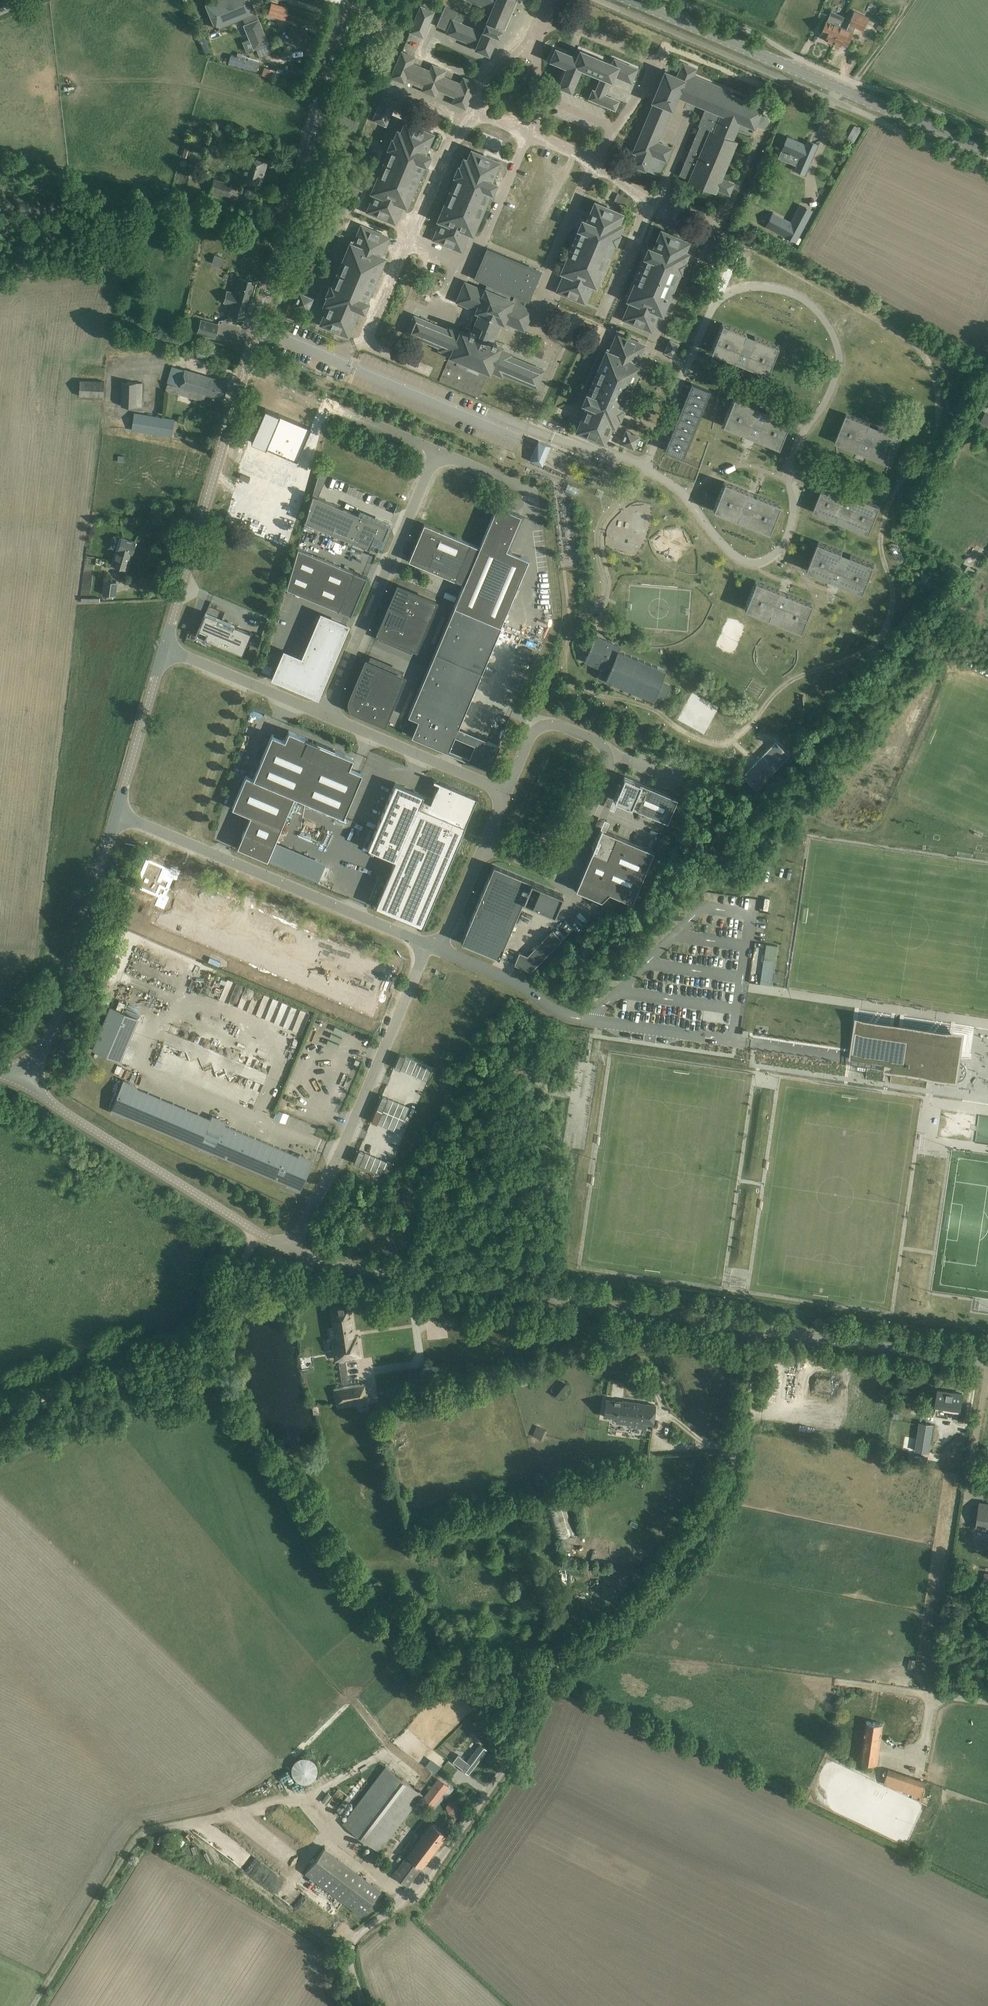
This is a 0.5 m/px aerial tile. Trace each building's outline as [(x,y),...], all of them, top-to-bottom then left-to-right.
[(206,4),(216,28),(243,17),(246,24),(244,25),(249,38),(242,41),(246,51),(253,48),(268,42),(250,0),(216,0),(206,4)] [(492,9),(487,21),(486,21),(485,22),(445,6),(436,25),(448,30),(447,32),(474,44),(472,47),(488,53),(496,34),(498,35),(501,28),(501,27),(510,5),(512,0),(470,0),(492,9)] [(266,14),(284,19),(288,7),(270,1),(266,14)] [(423,37),(433,11),(421,6),(410,31),(423,37)] [(826,24),(822,33),(828,36),(826,39),(834,42),(841,26),(845,16),(832,11),(830,16),(826,24)] [(841,26),(834,42),(841,45),(841,44),(842,42),(846,44),(848,44),(853,32),(856,26),(864,30),(869,18),(855,11),(847,29),(841,26)] [(289,26),(287,34),(307,37),(308,29),(289,26)] [(554,47),(550,56),(549,59),(567,66),(559,85),(571,90),(581,66),(602,75),(595,91),(593,89),(589,98),(614,109),(618,100),(604,94),(610,79),(611,79),(613,74),(632,82),(638,68),(614,58),(612,63),(579,49),(575,56),(554,47)] [(414,57),(411,55),(402,51),(391,77),(404,82),(406,76),(424,83),(422,90),(435,95),(437,89),(455,96),(453,103),(466,108),(476,83),(463,77),(461,84),(443,76),(445,70),(432,64),(430,71),(412,63),(414,57)] [(230,53),(228,60),(256,68),(258,61),(230,53)] [(665,70),(661,80),(652,100),(654,101),(632,151),(636,153),(632,164),(658,175),(665,159),(670,147),(656,141),(670,107),(671,108),(677,94),(705,107),(697,125),(699,126),(679,175),(688,179),(687,181),(716,193),(717,189),(730,194),(735,182),(722,177),(738,141),(732,139),(739,121),(754,127),(755,124),(759,125),(762,126),(765,125),(767,122),(767,119),(766,116),(764,114),(760,113),(761,109),(728,95),(729,91),(692,75),(695,68),(683,63),(677,76),(665,70)] [(281,78),(302,84),(304,75),(284,69),(281,78)] [(385,125),(395,102),(383,96),(373,119),(385,125)] [(337,126),(354,133),(358,122),(342,115),(337,126)] [(432,133),(414,125),(405,122),(401,131),(397,130),(394,138),(392,137),(387,148),(390,148),(372,191),(375,192),(367,211),(395,222),(402,204),(406,205),(424,163),(426,164),(430,154),(424,151),(432,133)] [(850,147),(861,130),(854,126),(844,143),(850,147)] [(795,169),(804,173),(816,144),(807,140),(805,146),(800,144),(801,143),(787,137),(782,150),(795,156),(797,151),(802,153),(795,169)] [(340,153),(348,155),(351,142),(344,140),(340,153)] [(441,220),(434,239),(461,250),(469,232),(472,233),(490,191),(492,192),(496,181),(491,179),(498,161),(471,149),(467,159),(464,158),(460,166),(458,165),(454,176),(456,176),(438,219),(441,220)] [(241,180),(260,186),(267,160),(248,154),(241,180)] [(230,196),(233,184),(214,178),(209,195),(218,197),(219,192),(230,196)] [(339,201),(334,212),(342,215),(347,204),(339,201)] [(565,272),(557,291),(584,302),(592,284),(595,285),(613,243),(615,244),(620,233),(618,233),(621,224),(618,223),(622,213),(595,201),(587,220),(582,217),(577,227),(579,228),(561,271),(565,272)] [(215,207),(213,212),(228,216),(228,213),(229,210),(215,207)] [(773,213),(766,226),(795,241),(806,221),(795,215),(791,223),(773,213)] [(388,237),(370,229),(361,225),(353,244),(350,242),(332,285),(330,284),(326,294),(328,295),(324,303),(328,305),(320,322),(348,334),(358,308),(364,310),(368,300),(366,299),(384,257),(381,255),(388,237)] [(631,300),(623,319),(651,330),(658,312),(662,313),(680,271),(682,271),(686,261),(684,261),(688,252),(684,251),(688,241),(661,229),(653,248),(648,245),(644,255),(646,256),(628,299),(631,300)] [(722,239),(709,234),(699,257),(712,262),(722,239)] [(473,277),(488,283),(485,290),(465,281),(456,301),(477,310),(476,311),(480,312),(472,330),(469,328),(467,333),(461,330),(460,332),(449,327),(448,329),(414,315),(407,332),(440,347),(440,349),(451,354),(440,381),(478,397),(490,370),(501,375),(502,373),(536,387),(544,369),(510,355),(511,353),(499,348),(500,347),(494,344),(496,340),(492,338),(499,321),(503,322),(504,321),(524,329),(532,310),(524,306),(526,300),(529,301),(542,270),(486,247),(473,277)] [(212,254),(210,263),(220,266),(223,257),(212,254)] [(255,281),(245,279),(240,277),(236,291),(229,289),(226,301),(233,303),(229,314),(244,319),(255,281)] [(300,293),(294,306),(307,311),(312,298),(300,293)] [(219,325),(201,319),(197,332),(215,338),(219,325)] [(722,323),(711,351),(767,373),(778,345),(722,323)] [(587,404),(576,430),(604,442),(611,424),(614,426),(618,417),(620,418),(624,408),(622,407),(640,364),(637,363),(644,345),(617,333),(610,351),(606,350),(588,393),(586,392),(582,402),(587,404)] [(670,340),(665,352),(673,355),(678,343),(670,340)] [(208,349),(198,346),(195,359),(205,361),(208,349)] [(228,382),(172,366),(165,390),(204,401),(205,394),(223,399),(228,382)] [(79,380),(79,396),(104,397),(104,396),(104,381),(79,380)] [(141,406),(142,382),(122,382),(121,406),(141,406)] [(666,447),(664,449),(684,457),(684,454),(686,449),(687,448),(687,447),(689,442),(690,440),(690,439),(692,434),(694,432),(693,430),(695,426),(697,423),(696,422),(698,418),(700,415),(700,414),(702,409),(704,407),(703,406),(705,401),(707,399),(706,398),(708,393),(710,390),(691,382),(691,385),(690,387),(687,391),(688,393),(687,396),(684,399),(685,402),(684,404),(681,408),(681,410),(681,412),(678,416),(678,418),(677,421),(674,424),(675,426),(674,429),(671,432),(672,435),(671,437),(668,441),(667,445),(666,447)] [(734,396),(722,424),(778,447),(790,419),(734,396)] [(311,427),(265,408),(251,441),(297,460),(311,427)] [(875,417),(851,408),(840,436),(896,458),(907,431),(883,421),(881,427),(876,425),(875,429),(870,428),(875,417)] [(134,413),(131,430),(172,436),(174,419),(134,413)] [(983,413),(979,425),(987,427),(987,414),(983,413)] [(624,418),(621,424),(635,430),(638,424),(624,418)] [(634,449),(639,436),(626,431),(621,443),(634,449)] [(550,446),(538,440),(529,460),(542,466),(543,464),(550,446)] [(322,482),(330,484),(332,475),(317,472),(312,493),(319,495),(322,482)] [(747,491),(723,482),(712,509),(768,532),(780,505),(755,495),(753,501),(749,499),(747,503),(743,502),(747,491)] [(888,497),(892,486),(882,482),(878,493),(888,497)] [(848,493),(824,484),(813,511),(869,534),(880,506),(856,496),(854,502),(850,501),(848,505),(844,503),(848,493)] [(305,521),(377,551),(389,524),(361,513),(361,515),(312,494),(305,521)] [(454,606),(500,625),(528,559),(506,549),(520,515),(497,505),(454,606)] [(408,560),(454,580),(470,543),(424,523),(408,560)] [(135,541),(125,538),(122,537),(114,565),(125,568),(129,552),(131,553),(135,541)] [(819,541),(807,569),(864,592),(875,564),(819,541)] [(299,548),(286,587),(351,614),(367,576),(299,548)] [(116,582),(106,580),(104,580),(103,594),(114,595),(116,582)] [(779,591),(756,581),(744,609),(801,632),(812,604),(788,594),(785,600),(781,598),(779,603),(775,601),(779,591)] [(399,585),(398,585),(389,605),(391,606),(388,613),(386,612),(378,632),(379,632),(415,647),(435,601),(398,585),(399,585)] [(440,747),(440,746),(437,745),(443,731),(455,735),(501,626),(500,625),(454,606),(408,715),(419,720),(413,734),(402,730),(401,730),(440,747)] [(251,632),(205,613),(196,634),(242,654),(251,632)] [(320,684),(321,684),(322,681),(322,680),(345,625),(322,615),(303,660),(285,653),(275,676),(303,688),(306,690),(307,689),(316,693),(320,684)] [(620,646),(595,635),(585,661),(602,668),(599,674),(599,675),(599,677),(601,679),(603,680),(606,680),(606,679),(606,678),(653,698),(654,697),(664,701),(670,685),(660,681),(665,670),(618,650),(620,646)] [(384,722),(403,676),(367,660),(366,660),(357,680),(359,681),(356,688),(354,687),(350,698),(349,700),(349,704),(351,707),(353,710),(384,723),(384,722)] [(272,734),(253,778),(294,795),(343,816),(362,772),(349,766),(353,757),(288,730),(285,739),(272,734)] [(490,742),(487,749),(494,752),(497,745),(490,742)] [(788,755),(776,742),(743,776),(756,788),(788,755)] [(294,795),(253,778),(246,775),(232,807),(250,815),(241,836),(240,837),(241,837),(237,846),(261,856),(261,857),(262,857),(267,859),(294,795)] [(624,775),(618,789),(614,799),(667,821),(677,797),(624,775)] [(377,902),(376,902),(375,905),(423,925),(424,922),(423,922),(475,800),(476,800),(477,797),(445,783),(445,784),(439,781),(436,789),(432,798),(395,782),(367,847),(395,859),(377,902)] [(585,867),(575,889),(601,900),(609,892),(632,902),(654,850),(601,828),(597,838),(585,867)] [(174,871),(146,859),(134,887),(161,899),(151,924),(373,1019),(395,968),(173,873),(174,871)] [(555,904),(560,893),(493,865),(461,941),(499,957),(523,900),(554,914),(558,905),(555,904)] [(563,921),(556,931),(562,935),(569,925),(563,921)] [(765,944),(760,983),(772,985),(777,946),(765,944)] [(541,961),(519,952),(514,964),(531,971),(541,961)] [(137,1017),(110,1006),(93,1047),(120,1058),(137,1017)] [(892,1070),(891,1070),(892,1070),(892,1071),(928,1076),(955,1080),(956,1080),(957,1080),(958,1080),(959,1080),(960,1080),(961,1079),(962,1079),(962,1078),(963,1078),(964,1077),(964,1076),(965,1076),(965,1075),(966,1074),(966,1073),(967,1072),(967,1071),(967,1070),(967,1069),(966,1068),(966,1067),(966,1066),(965,1065),(965,1064),(964,1063),(963,1063),(963,1062),(962,1062),(961,1061),(960,1061),(959,1061),(959,1060),(959,1056),(961,1045),(856,1029),(851,1058),(892,1065),(892,1070)] [(400,1054),(394,1067),(427,1081),(433,1068),(400,1054)] [(312,1160),(123,1080),(111,1110),(124,1116),(125,1114),(199,1146),(199,1147),(212,1153),(212,1151),(287,1183),(286,1184),(299,1190),(312,1160)] [(382,1095),(371,1121),(398,1132),(409,1107),(382,1095)] [(274,1119),(286,1121),(288,1113),(276,1110),(274,1119)] [(809,1141),(810,1119),(800,1119),(799,1140),(809,1141)] [(359,1149),(354,1162),(381,1174),(383,1168),(389,1171),(392,1163),(359,1149)] [(331,1308),(334,1328),(329,1329),(330,1339),(327,1340),(328,1348),(334,1347),(336,1359),(360,1355),(356,1335),(354,1336),(349,1305),(331,1308)] [(340,1387),(334,1388),(336,1403),(368,1399),(366,1383),(340,1387)] [(938,1391),(937,1400),(936,1404),(960,1408),(963,1393),(952,1392),(952,1393),(938,1391)] [(606,1399),(603,1416),(616,1418),(615,1422),(627,1424),(628,1420),(652,1424),(655,1405),(622,1400),(622,1401),(606,1399)] [(389,1417),(390,1425),(400,1424),(398,1415),(389,1417)] [(920,1422),(915,1450),(930,1452),(934,1425),(920,1422)] [(909,1452),(907,1462),(927,1465),(929,1455),(909,1452)] [(565,1499),(545,1504),(556,1539),(576,1533),(565,1499)] [(980,1501),(976,1524),(987,1526),(987,1502),(980,1501)] [(634,1555),(630,1561),(637,1565),(641,1559),(634,1555)] [(980,1606),(978,1619),(986,1620),(987,1607),(980,1606)] [(915,1669),(916,1659),(909,1658),(907,1667),(915,1669)] [(866,1721),(865,1731),(864,1736),(861,1761),(877,1763),(883,1723),(866,1721)] [(488,1749),(480,1743),(467,1760),(458,1754),(452,1761),(461,1768),(469,1774),(488,1749)] [(313,1759),(309,1756),(304,1756),(300,1757),(296,1759),(293,1763),(291,1767),(291,1771),(292,1775),(295,1778),(298,1781),(302,1782),(306,1782),(310,1781),(314,1779),(316,1775),(317,1771),(317,1766),(316,1762),(313,1759)] [(422,1794),(386,1766),(343,1823),(379,1850),(422,1794)] [(888,1769),(884,1784),(921,1796),(926,1782),(888,1769)] [(436,1777),(423,1796),(434,1804),(447,1784),(436,1777)] [(331,1796),(328,1793),(322,1800),(333,1809),(346,1794),(338,1788),(331,1796)] [(447,1833),(439,1827),(432,1822),(421,1837),(416,1833),(403,1849),(408,1853),(392,1874),(407,1886),(447,1833)] [(361,1914),(380,1889),(365,1878),(346,1903),(361,1914)]
